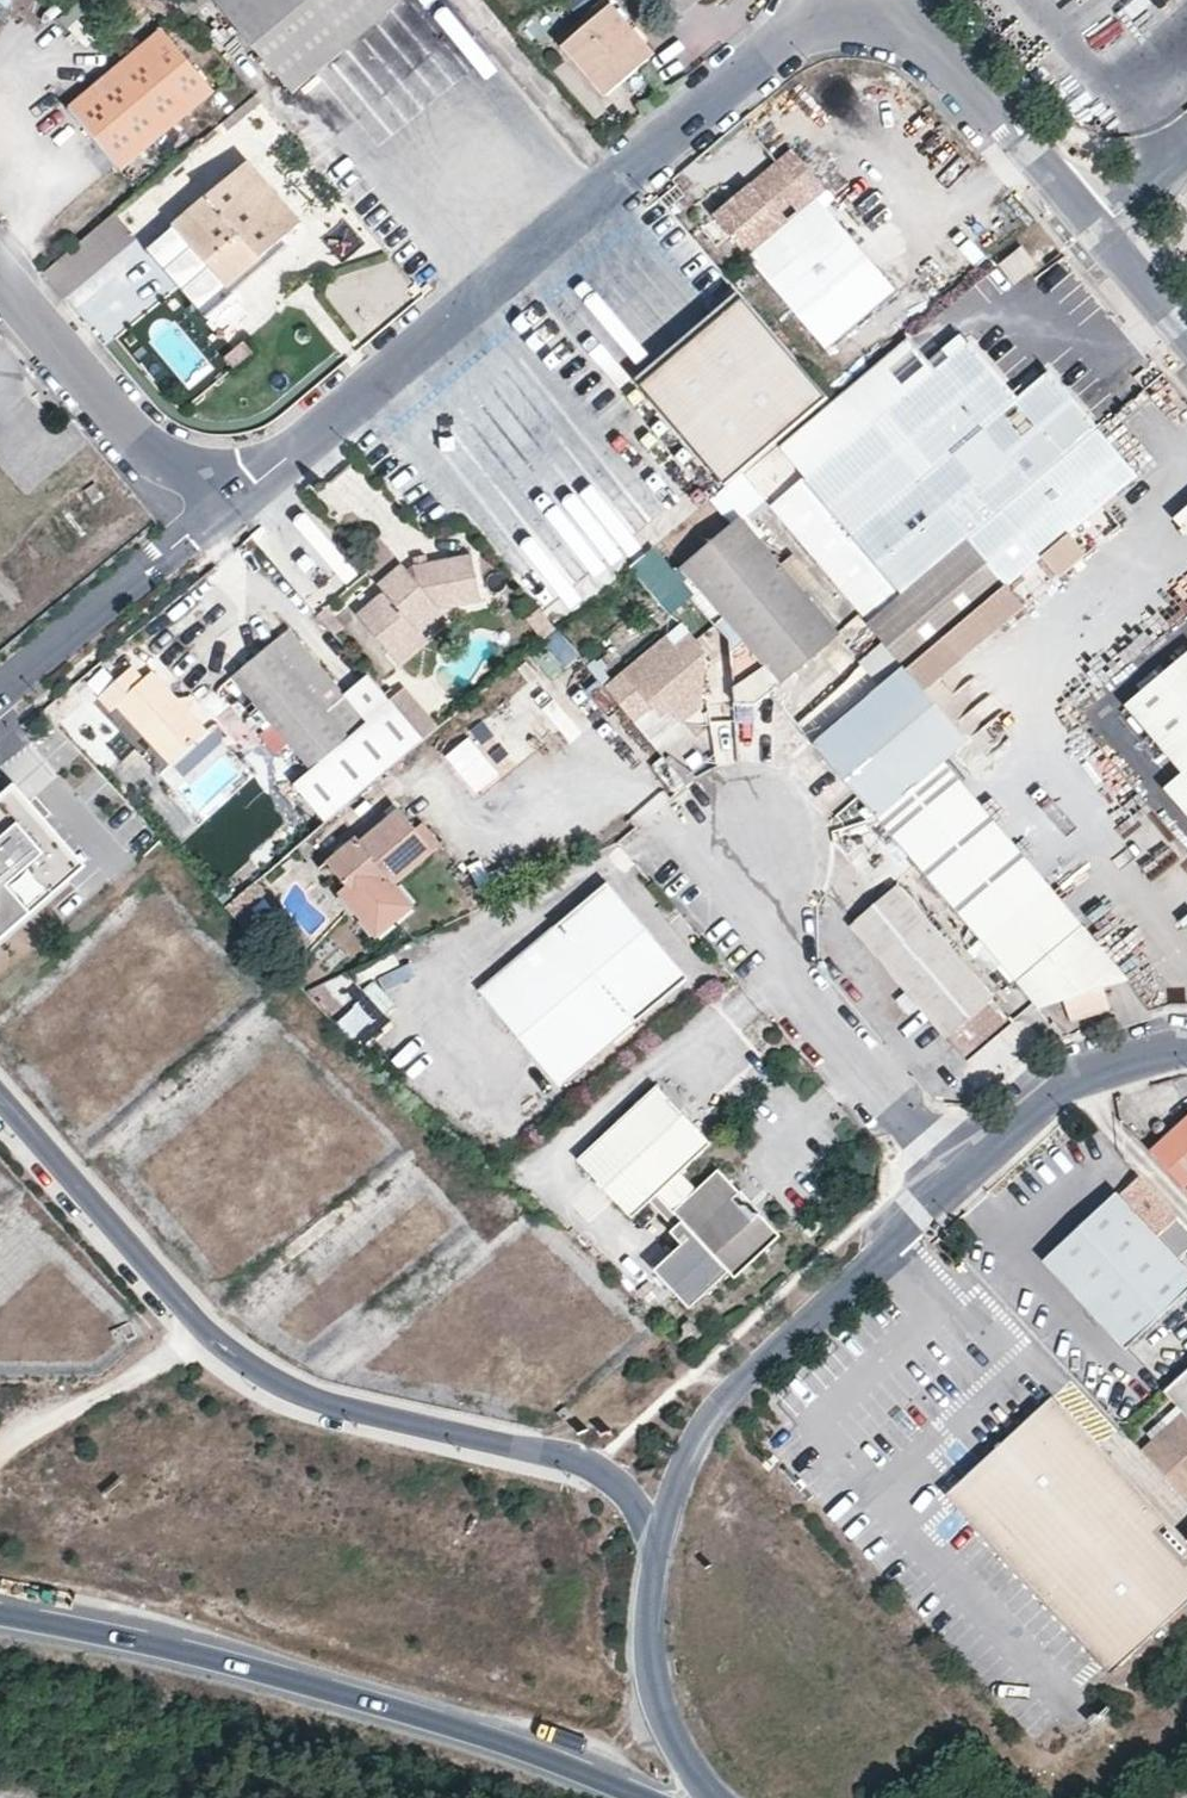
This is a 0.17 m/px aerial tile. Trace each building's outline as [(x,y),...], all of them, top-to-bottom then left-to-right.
[(212,8),(286,96),(403,0),(222,0),(212,8)] [(679,24),(707,0),(659,0),(679,24)] [(596,1),(554,35),(605,96),(647,62),(596,1)] [(60,111),(111,173),(203,93),(150,34),(123,57),(60,111)] [(712,222),(827,354),(898,292),(819,201),(827,194),(792,153),(712,222)] [(297,223),(247,164),(144,251),(201,318),(229,294),(222,286),(297,223)] [(987,239),(989,243),(998,237),(995,233),(987,239)] [(988,268),(1004,288),(1022,271),(1006,251),(988,268)] [(710,467),(810,384),(734,293),(634,377),(710,467)] [(250,352),(241,341),(225,354),(233,365),(250,352)] [(963,358),(939,377),(811,486),(907,597),(1100,435),(1052,380),(1045,384),(1038,379),(1014,398),(972,350),(963,358)] [(963,358),(958,352),(935,372),(939,377),(963,358)] [(1103,507),(1136,478),(1100,435),(907,597),(871,627),(909,671),(929,694),(1121,527),(1103,507)] [(740,519),(746,526),(767,508),(740,477),(710,501),(731,527),(740,519)] [(755,705),(839,639),(746,526),(740,519),(731,527),(673,574),(691,598),(728,644),(734,706),(755,705)] [(361,572),(381,595),(355,617),(387,653),(416,630),(439,609),(480,603),(468,561),(403,571),(378,541),(352,563),(361,572)] [(670,615),(691,598),(673,574),(653,549),(632,567),(670,615)] [(790,552),(779,564),(809,591),(820,579),(790,552)] [(326,603),(316,613),(334,634),(344,625),(326,603)] [(370,676),(347,697),(289,630),(231,679),(265,720),(254,730),(265,743),(276,733),(311,773),(293,789),(323,823),(374,781),(425,739),(393,701),(370,676)] [(428,644),(416,630),(387,653),(401,668),(428,644)] [(704,652),(689,634),(673,646),(665,635),(602,685),(631,721),(649,706),(659,698),(667,708),(684,694),(700,696),(704,652)] [(1186,776),(1186,653),(1126,704),(1186,776)] [(114,717),(125,708),(173,763),(208,733),(160,678),(151,686),(137,669),(99,702),(114,717)] [(929,694),(909,671),(815,746),(880,818),(881,817),(952,760),(972,743),(929,694)] [(523,687),(439,755),(475,800),(559,732),(523,687)] [(408,688),(393,701),(425,739),(440,726),(408,688)] [(700,696),(684,694),(667,708),(680,723),(699,707),(700,696)] [(667,708),(659,698),(649,706),(658,716),(667,708)] [(881,817),(891,831),(935,883),(987,945),(1056,889),(952,760),(881,817)] [(1186,813),(1186,776),(1185,774),(1167,790),(1186,813)] [(8,777),(0,784),(0,934),(82,860),(8,777)] [(837,806),(824,812),(830,826),(843,820),(837,806)] [(412,824),(398,809),(363,840),(353,829),(325,855),(347,881),(335,891),(374,935),(412,902),(392,880),(431,846),(412,824)] [(423,814),(412,824),(431,846),(443,836),(423,814)] [(657,950),(601,883),(470,992),(552,1086),(650,1002),(644,994),(653,985),(659,974),(658,964),(657,950)] [(250,934),(259,926),(246,910),(262,896),(254,885),(227,909),(250,934)] [(1056,889),(987,945),(1039,1009),(1130,980),(1056,889)] [(942,943),(896,890),(852,926),(907,992),(898,1000),(911,1016),(921,1008),(967,1063),(1011,1024),(991,1000),(980,988),(962,967),(954,957),(942,943)] [(942,943),(954,957),(976,939),(964,924),(942,943)] [(644,994),(650,1002),(680,977),(657,950),(658,964),(659,974),(653,985),(644,994)] [(980,988),(991,1000),(1013,983),(1004,971),(980,988)] [(709,1149),(655,1088),(576,1162),(625,1221),(644,1204),(668,1231),(663,1235),(673,1248),(644,1273),(679,1313),(720,1276),(725,1283),(774,1239),(716,1174),(694,1194),(679,1176),(709,1149)] [(1152,1154),(1170,1175),(1186,1193),(1186,1123),(1152,1154)] [(1155,1237),(1118,1195),(1047,1260),(1124,1344),(1186,1287),(1186,1272),(1177,1261),(1186,1252),(1186,1230),(1176,1218),(1155,1237)] [(1172,1397),(1186,1413),(1186,1383),(1172,1397)] [(1055,1399),(1029,1421),(1041,1431),(959,1508),(1099,1673),(1108,1670),(1186,1599),(1186,1547),(1055,1399)] [(959,1508),(1041,1431),(1029,1421),(949,1497),(959,1508)] [(1186,1498),(1186,1427),(1152,1459),(1186,1498)]
